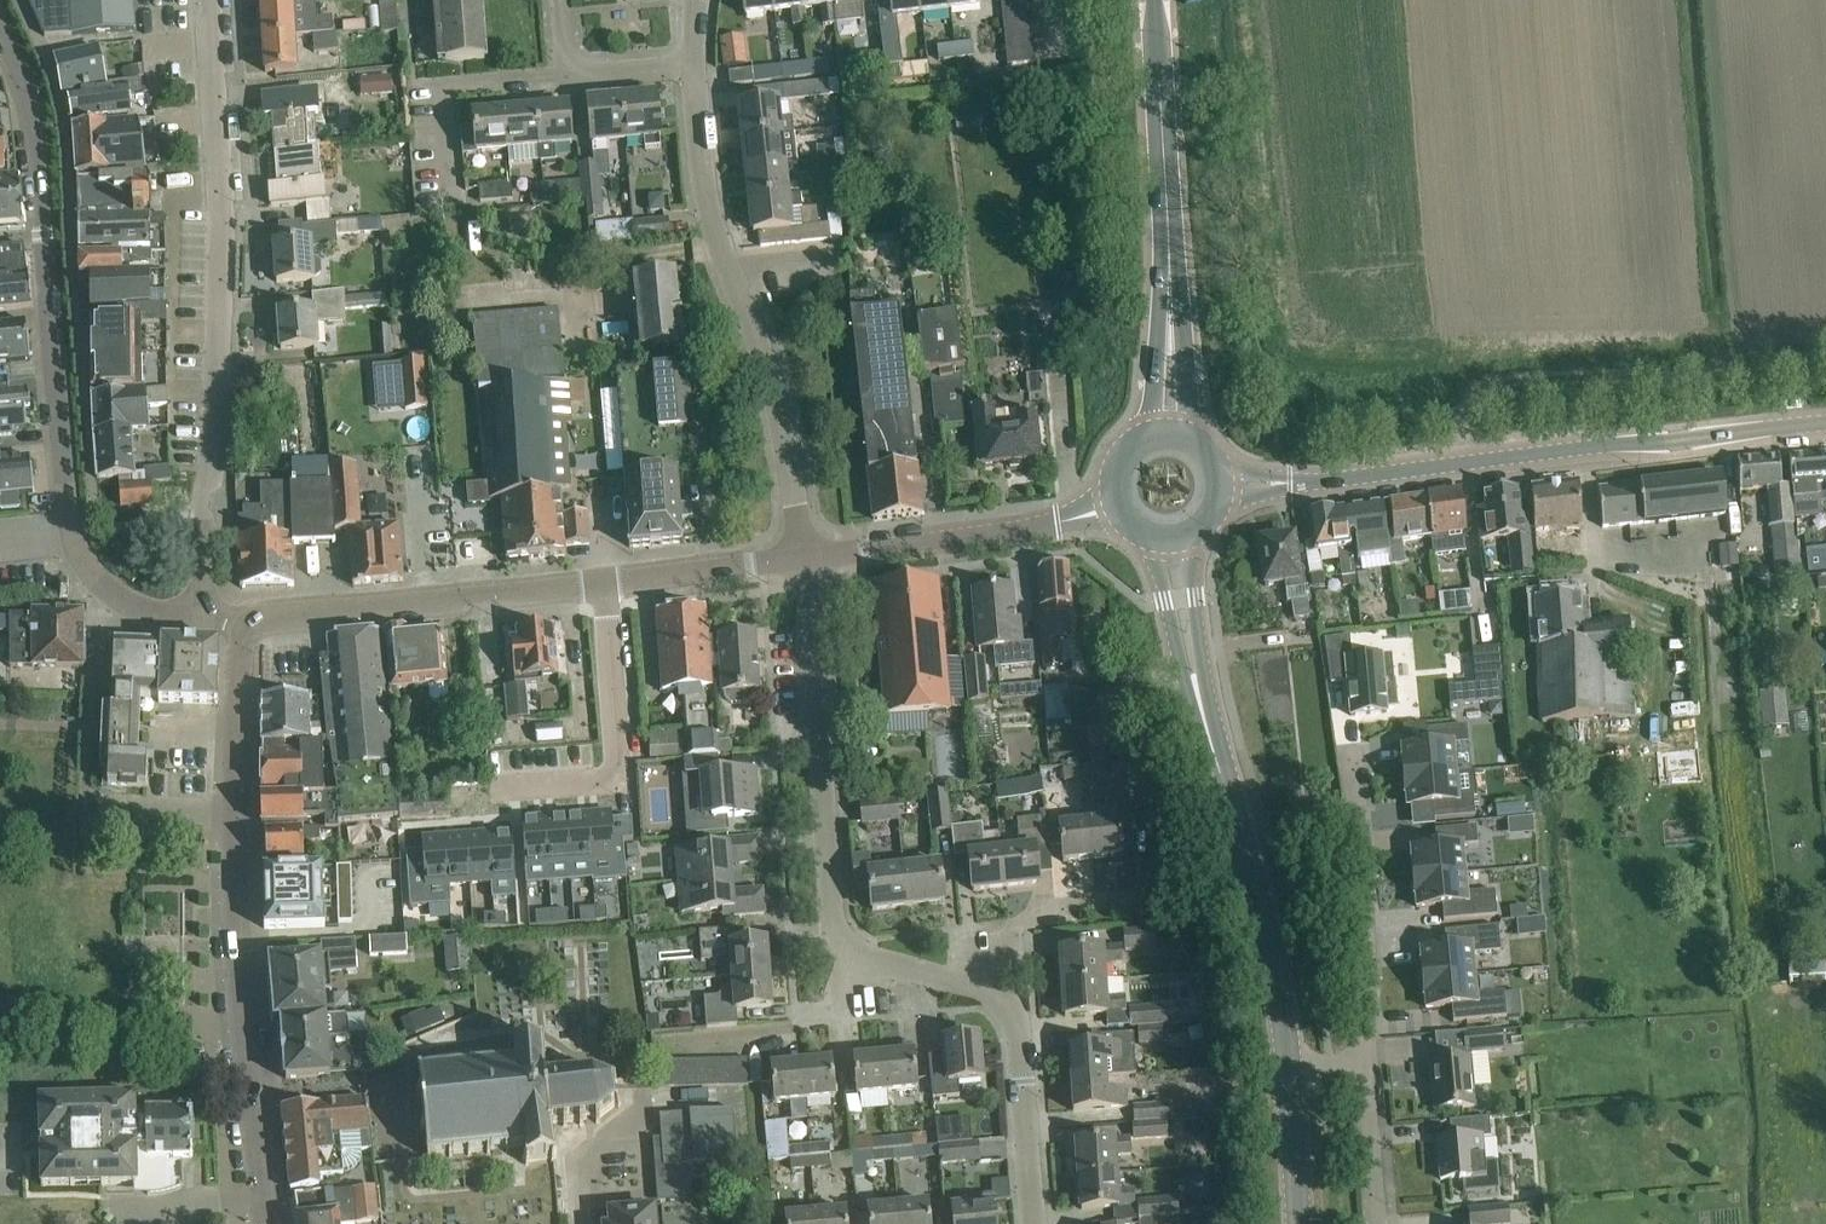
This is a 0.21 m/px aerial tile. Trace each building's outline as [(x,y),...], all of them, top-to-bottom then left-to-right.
[(45,36),(135,30),(133,0),(29,0),(45,36)] [(381,14),(399,13),(398,0),(380,0),(381,14)] [(442,15),(433,15),(434,18),(478,14),(478,13),(481,12),(480,0),(440,0),(442,15)] [(772,0),(743,0),(745,15),(773,12),(772,0)] [(773,12),(794,9),(796,25),(804,24),(802,8),(801,0),(772,0),(773,12)] [(802,8),(822,6),(825,26),(834,25),(830,0),(801,0),(802,8)] [(862,1),(862,0),(830,0),(834,25),(864,21),(862,1)] [(918,0),(890,0),(892,17),(919,13),(918,0)] [(919,13),(949,9),(948,0),(918,0),(919,13)] [(949,9),(980,6),(979,0),(948,0),(949,9)] [(1028,0),(1001,0),(1002,11),(1029,8),(1028,0)] [(294,36),(294,35),(314,33),(313,20),(315,20),(314,3),(292,4),(292,3),(261,5),(263,38),(294,36)] [(1030,22),(1029,8),(1002,11),(1004,25),(1030,22)] [(399,13),(381,14),(383,30),(401,29),(399,13)] [(479,24),(478,14),(434,18),(435,31),(443,30),(444,48),(438,49),(439,62),(485,58),(484,57),(481,57),(480,45),(483,45),(482,24),(479,24)] [(314,35),(332,34),(332,19),(315,20),(313,20),(314,33),(314,35)] [(365,22),(343,24),(343,33),(366,31),(365,22)] [(1030,22),(1004,25),(1005,39),(1032,36),(1030,22)] [(884,52),(886,66),(901,64),(896,26),(881,28),(884,52)] [(333,50),(332,34),(314,35),(315,50),(333,50)] [(296,70),(294,36),(263,38),(266,72),(296,70)] [(1033,50),(1032,36),(1005,39),(1006,52),(1033,50)] [(970,42),(953,44),(955,58),(972,56),(970,42)] [(955,58),(953,44),(936,47),(938,61),(955,58)] [(69,92),(106,85),(98,48),(56,57),(64,93),(69,92)] [(1033,50),(1006,52),(1008,65),(1034,62),(1033,50)] [(886,66),(884,52),(864,55),(866,69),(886,66)] [(826,60),(808,62),(810,76),(828,74),(826,60)] [(810,76),(808,62),(791,64),(792,78),(810,76)] [(138,65),(125,68),(127,78),(140,75),(138,65)] [(781,65),(768,67),(752,69),(754,83),(783,79),(781,65)] [(363,97),(393,95),(393,79),(362,81),(363,97)] [(841,79),(788,85),(790,100),(843,95),(841,79)] [(106,85),(69,92),(70,95),(68,95),(73,119),(131,113),(127,96),(142,93),(141,88),(139,80),(106,85)] [(275,151),(308,149),(306,113),(318,112),(316,93),(263,97),(265,116),(272,116),(275,151)] [(656,96),(621,99),(625,141),(644,139),(645,149),(661,148),(656,96)] [(625,141),(621,99),(589,101),(593,156),(607,155),(606,142),(625,141)] [(764,103),(739,105),(743,137),(792,132),(791,120),(779,122),(777,101),(764,103)] [(506,149),(508,148),(504,111),(503,111),(503,106),(487,108),(487,113),(473,114),(474,128),(462,129),(462,128),(461,129),(463,155),(464,155),(464,152),(475,151),(477,162),(507,159),(506,149)] [(569,106),(538,108),(541,146),(572,143),(569,106)] [(508,148),(509,148),(510,159),(541,156),(541,162),(542,162),(541,146),(538,108),(504,111),(508,148)] [(989,132),(987,109),(956,113),(959,135),(989,132)] [(77,174),(147,171),(139,119),(74,124),(77,174)] [(794,132),(792,132),(743,137),(747,169),(784,165),(798,163),(794,132)] [(818,161),(836,159),(834,145),(816,148),(818,161)] [(308,149),(275,151),(277,186),(270,187),(271,206),(324,202),(323,183),(321,183),(311,184),(308,149)] [(318,149),(308,149),(311,184),(321,183),(318,149)] [(836,159),(818,161),(819,174),(837,172),(836,159)] [(580,165),(583,199),(587,198),(589,218),(603,216),(598,164),(580,165)] [(787,192),(784,165),(747,169),(750,200),(801,194),(800,190),(787,192)] [(78,218),(143,216),(143,210),(151,210),(151,211),(152,211),(151,173),(149,173),(149,175),(77,178),(78,218)] [(24,221),(20,177),(0,179),(0,223),(24,221)] [(481,202),(505,200),(512,199),(510,183),(479,186),(481,202)] [(557,183),(544,184),(545,202),(559,201),(557,183)] [(545,202),(544,184),(530,185),(532,203),(545,202)] [(801,194),(750,200),(754,232),(759,231),(760,246),(831,238),(829,223),(791,227),(789,210),(802,208),(801,194)] [(663,196),(649,197),(651,211),(664,209),(663,196)] [(839,204),(827,206),(829,223),(831,238),(840,237),(842,237),(839,204)] [(154,216),(143,216),(78,218),(79,247),(105,246),(106,252),(119,251),(119,246),(150,246),(150,221),(154,221),(154,216)] [(633,222),(635,240),(669,237),(667,219),(633,222)] [(597,244),(635,240),(633,222),(633,220),(596,223),(597,244)] [(335,226),(326,226),(302,228),(303,242),(274,245),(277,282),(312,280),(310,250),(336,248),(335,226)] [(0,247),(0,310),(8,309),(27,307),(32,307),(29,274),(27,275),(24,247),(24,246),(0,247)] [(119,251),(106,252),(106,255),(79,255),(80,277),(123,276),(122,265),(151,264),(151,251),(119,251)] [(641,347),(656,346),(680,343),(673,274),(634,278),(641,347)] [(123,276),(80,277),(80,278),(90,278),(91,309),(148,305),(149,325),(144,325),(144,339),(167,339),(166,305),(150,305),(149,275),(123,276)] [(1091,315),(1088,275),(1064,276),(1067,317),(1091,315)] [(383,298),(343,301),(343,292),(313,294),(314,309),(279,312),(281,349),(317,347),(315,324),(345,322),(344,312),(383,309),(383,298)] [(851,313),(874,521),(922,515),(899,308),(875,311),(873,293),(850,295),(852,313),(851,313)] [(525,497),(531,558),(565,554),(564,545),(590,543),(588,519),(563,521),(560,494),(553,494),(553,489),(571,488),(567,454),(583,452),(580,421),(571,422),(567,382),(565,383),(557,310),(469,319),(483,453),(488,453),(491,486),(533,482),(535,496),(525,497)] [(91,316),(93,387),(142,386),(141,315),(91,316)] [(955,319),(916,323),(922,376),(938,374),(938,378),(930,379),(936,425),(963,422),(957,371),(961,371),(955,319)] [(6,361),(30,359),(26,322),(0,325),(0,362),(6,361)] [(390,327),(381,327),(382,358),(391,357),(390,327)] [(402,365),(375,367),(376,392),(404,390),(406,410),(427,408),(423,361),(402,363),(402,365)] [(628,523),(630,547),(698,541),(695,511),(680,513),(677,476),(695,474),(687,368),(664,370),(630,374),(629,368),(613,369),(628,523)] [(1028,407),(1047,406),(1044,373),(1025,375),(1028,407)] [(14,434),(14,429),(27,428),(26,416),(21,416),(20,411),(31,410),(29,393),(10,395),(8,378),(0,379),(0,436),(14,434)] [(94,431),(146,428),(145,406),(168,405),(167,387),(143,390),(143,389),(92,393),(94,431)] [(1028,413),(1024,414),(1015,415),(1017,429),(994,431),(991,407),(973,409),(980,466),(1040,459),(1035,414),(1028,414),(1028,413)] [(146,428),(94,431),(98,478),(132,476),(135,475),(135,472),(131,429),(146,428)] [(34,491),(30,458),(2,461),(0,446),(0,500),(1,503),(18,501),(18,493),(34,491)] [(507,560),(531,558),(525,497),(535,496),(533,482),(491,486),(488,453),(483,453),(486,481),(484,481),(486,501),(501,500),(505,536),(507,560)] [(1792,480),(1795,510),(1797,510),(1801,537),(1808,537),(1805,500),(1825,498),(1825,453),(1790,456),(1792,480)] [(1792,543),(1790,527),(1793,526),(1790,485),(1782,486),(1779,457),(1738,461),(1739,484),(1740,492),(1766,489),(1773,577),(1799,575),(1796,542),(1792,543)] [(135,475),(132,476),(133,482),(146,481),(161,480),(171,479),(171,472),(170,466),(145,468),(145,472),(135,472),(135,475)] [(331,482),(335,531),(349,530),(351,562),(353,585),(403,581),(401,557),(400,527),(359,529),(356,466),(331,467),(331,482)] [(335,531),(331,482),(295,484),(295,481),(291,481),(291,484),(289,484),(288,477),(283,477),(283,472),(262,473),(263,484),(260,484),(261,507),(243,508),(244,517),(239,517),(239,537),(238,537),(240,587),(241,587),(294,586),(293,544),(336,542),(335,531)] [(1599,488),(1603,527),(1726,514),(1722,475),(1599,488)] [(1537,562),(1552,561),(1550,529),(1582,526),(1579,483),(1532,488),(1537,562)] [(153,503),(151,484),(119,486),(121,505),(153,503)] [(1478,509),(1481,542),(1516,538),(1518,557),(1532,556),(1528,516),(1520,516),(1517,490),(1484,493),(1486,508),(1478,509)] [(1434,536),(1436,554),(1464,550),(1463,532),(1464,532),(1460,494),(1428,498),(1432,537),(1434,536)] [(1428,498),(1383,504),(1387,541),(1390,541),(1392,565),(1407,563),(1404,540),(1407,540),(1408,554),(1422,552),(1420,538),(1432,537),(1428,498)] [(1383,504),(1345,510),(1348,535),(1359,533),(1361,545),(1387,541),(1383,504)] [(1348,535),(1345,510),(1309,515),(1314,553),(1336,550),(1340,579),(1354,577),(1348,535)] [(1294,619),(1309,617),(1303,569),(1297,570),(1293,538),(1260,542),(1265,586),(1285,583),(1288,603),(1292,602),(1294,619)] [(1736,545),(1721,547),(1723,567),(1738,566),(1736,545)] [(1817,552),(1818,571),(1825,571),(1825,552),(1817,552)] [(1037,572),(1045,668),(1062,667),(1060,643),(1075,641),(1069,564),(1043,566),(1037,572)] [(1365,572),(1356,574),(1358,589),(1367,588),(1365,572)] [(1354,577),(1340,579),(1341,586),(1355,584),(1354,577)] [(879,633),(941,629),(939,603),(937,579),(875,583),(879,633)] [(978,649),(994,648),(996,669),(1034,665),(1032,643),(1021,644),(1019,619),(1014,620),(1012,588),(973,591),(975,616),(978,649)] [(1426,602),(1439,600),(1438,588),(1425,589),(1426,602)] [(1461,612),(1473,610),(1471,592),(1458,594),(1461,612)] [(1542,722),(1639,717),(1629,622),(1583,627),(1581,596),(1535,599),(1539,647),(1542,722)] [(709,657),(708,637),(705,607),(657,611),(664,693),(681,692),(687,757),(717,755),(715,735),(714,714),(717,713),(715,687),(711,687),(709,657)] [(13,672),(14,612),(14,609),(0,609),(0,672),(13,672)] [(13,680),(88,680),(88,611),(14,612),(13,672),(13,680)] [(542,675),(557,674),(552,626),(517,629),(518,635),(511,636),(515,684),(543,682),(542,675)] [(386,631),(388,655),(391,690),(430,687),(430,698),(434,702),(452,700),(451,684),(447,684),(443,627),(408,630),(408,629),(386,631)] [(941,629),(879,633),(886,717),(947,712),(941,629)] [(337,794),(338,821),(399,814),(382,631),(328,637),(330,665),(322,665),(320,665),(324,701),(328,743),(330,743),(338,794),(337,794)] [(708,637),(709,657),(720,656),(723,693),(759,690),(755,634),(708,637)] [(1351,716),(1387,712),(1386,707),(1397,706),(1392,655),(1371,657),(1372,658),(1352,659),(1350,636),(1325,639),(1329,671),(1347,670),(1351,716)] [(159,702),(217,704),(218,704),(220,643),(162,641),(162,644),(115,642),(112,696),(116,696),(116,709),(103,708),(100,767),(109,767),(108,785),(147,787),(148,759),(138,759),(141,697),(159,698),(159,702)] [(1504,681),(1500,648),(1473,651),(1476,684),(1504,681)] [(970,700),(988,699),(985,658),(967,659),(970,700)] [(1504,681),(1476,684),(1468,685),(1449,687),(1451,706),(1505,701),(1504,681)] [(1023,685),(1019,690),(1019,698),(1038,696),(1037,684),(1023,685)] [(1046,722),(1071,720),(1068,685),(1043,687),(1046,722)] [(1790,725),(1786,689),(1758,692),(1762,728),(1790,725)] [(262,746),(307,745),(307,741),(309,741),(309,723),(309,699),(312,699),(312,696),(262,697),(262,742),(262,746)] [(1047,732),(1063,731),(1062,720),(1046,722),(1047,732)] [(564,741),(564,736),(563,723),(536,726),(537,743),(564,741)] [(1105,725),(1087,729),(1091,749),(1108,746),(1105,725)] [(1402,761),(1404,777),(1456,772),(1454,745),(1469,743),(1467,725),(1426,729),(1428,745),(1402,748),(1403,761),(1402,761)] [(715,735),(717,755),(724,755),(723,734),(715,735)] [(262,746),(262,795),(324,794),(323,744),(307,745),(262,746)] [(717,755),(687,757),(684,757),(687,798),(710,797),(712,818),(758,815),(755,770),(718,773),(717,755)] [(1104,764),(1084,766),(1085,777),(1106,775),(1104,764)] [(1065,779),(1085,777),(1084,766),(1064,768),(1065,779)] [(1456,772),(1404,777),(1405,794),(1406,793),(1407,806),(1433,804),(1435,820),(1475,816),(1474,798),(1459,800),(1456,772)] [(996,784),(998,800),(1025,796),(1030,788),(1029,781),(1029,778),(996,784)] [(1041,793),(1039,780),(1029,781),(1030,788),(1031,795),(1041,793)] [(929,794),(933,832),(952,829),(951,827),(947,792),(929,794)] [(337,794),(324,794),(262,795),(262,824),(286,824),(304,823),(303,817),(325,817),(325,827),(338,827),(338,821),(337,794)] [(863,824),(887,821),(898,820),(895,801),(861,805),(863,824)] [(1495,807),(1496,818),(1525,816),(1524,804),(1495,807)] [(612,812),(589,814),(594,882),(595,882),(614,880),(626,879),(624,841),(633,840),(632,818),(612,819),(612,812)] [(589,814),(567,816),(572,881),(592,879),(593,882),(594,882),(589,814)] [(567,816),(545,817),(550,883),(572,881),(567,816)] [(545,817),(522,819),(527,884),(550,883),(545,817)] [(1020,849),(1002,851),(1006,887),(1039,883),(1035,848),(1049,847),(1046,817),(1017,820),(1020,849)] [(1534,817),(1525,818),(1526,829),(1531,833),(1535,833),(1534,817)] [(1091,822),(1095,859),(1108,857),(1109,867),(1124,865),(1119,819),(1091,822)] [(1095,859),(1091,822),(1060,825),(1063,862),(1095,859)] [(973,891),(1006,887),(1002,851),(987,853),(983,823),(951,827),(952,829),(955,857),(969,856),(973,891)] [(266,830),(267,863),(305,861),(304,841),(319,840),(319,826),(290,828),(266,830)] [(1412,862),(1413,878),(1466,873),(1463,846),(1478,844),(1476,827),(1436,830),(1437,847),(1411,849),(1412,862)] [(512,832),(489,834),(494,899),(517,897),(512,832)] [(489,834),(467,835),(470,883),(491,882),(492,899),(494,899),(489,834)] [(467,835),(445,837),(450,904),(451,904),(450,885),(470,883),(467,835)] [(423,851),(406,852),(410,907),(450,904),(445,837),(422,838),(423,851)] [(680,881),(731,878),(730,864),(761,862),(759,838),(728,840),(729,847),(678,851),(680,881)] [(637,844),(628,845),(629,858),(639,857),(637,844)] [(908,907),(903,868),(871,871),(869,855),(852,857),(855,890),(870,888),(872,911),(908,907)] [(903,868),(908,907),(944,903),(940,864),(903,868)] [(337,866),(338,875),(351,875),(351,865),(337,866)] [(265,928),(325,927),(324,866),(263,868),(265,928)] [(1468,893),(1466,873),(1413,878),(1415,895),(1417,907),(1443,905),(1444,921),(1498,916),(1495,891),(1468,893)] [(338,875),(338,884),(352,884),(351,875),(338,875)] [(732,892),(731,878),(680,881),(682,913),(731,909),(732,916),(765,914),(763,890),(732,892)] [(614,880),(595,882),(597,898),(616,897),(614,880)] [(352,884),(338,884),(338,894),(352,893),(352,884)] [(338,903),(352,903),(352,893),(338,894),(338,903)] [(338,903),(339,912),(353,912),(352,903),(338,903)] [(606,907),(593,908),(594,921),(607,920),(606,907)] [(1527,907),(1511,908),(1512,921),(1528,919),(1527,907)] [(593,908),(580,909),(581,922),(594,921),(593,908)] [(568,910),(552,911),(553,924),(569,923),(568,910)] [(552,911),(536,912),(537,925),(553,924),(552,911)] [(339,912),(339,922),(353,921),(353,912),(339,912)] [(485,914),(484,927),(495,927),(495,914),(485,914)] [(495,914),(495,927),(506,927),(506,914),(495,914)] [(462,918),(451,919),(452,933),(463,932),(462,918)] [(1545,918),(1535,919),(1536,935),(1546,934),(1545,918)] [(419,922),(404,923),(405,935),(419,934),(419,922)] [(1421,963),(1423,979),(1475,974),(1473,954),(1501,952),(1499,927),(1445,932),(1447,948),(1421,950),(1422,963),(1421,963)] [(733,977),(769,975),(767,941),(732,943),(731,929),(699,931),(702,962),(732,959),(733,977)] [(1124,932),(1125,950),(1154,948),(1153,930),(1124,932)] [(407,936),(369,939),(370,955),(408,952),(407,936)] [(442,938),(443,973),(467,972),(466,938),(442,938)] [(1063,984),(1105,981),(1104,964),(1122,963),(1121,947),(1061,951),(1063,984)] [(282,1018),(326,1015),(323,974),(358,971),(357,953),(271,960),(275,1020),(282,1020),(282,1018)] [(1477,995),(1475,974),(1423,979),(1424,996),(1425,996),(1426,1008),(1452,1006),(1454,1022),(1507,1017),(1505,993),(1505,992),(1477,995)] [(769,975),(733,977),(735,996),(704,998),(706,1027),(738,1025),(737,1010),(772,1007),(769,975)] [(1106,998),(1105,981),(1063,984),(1065,1017),(1127,1012),(1126,997),(1106,998)] [(1519,992),(1505,993),(1507,1017),(1521,1016),(1519,992)] [(1187,1005),(1159,1006),(1130,1008),(1132,1026),(1188,1023),(1187,1005)] [(427,1011),(410,1018),(417,1034),(445,1022),(439,1008),(428,1013),(427,1011)] [(352,1049),(351,1036),(346,1036),(344,1014),(326,1015),(282,1018),(282,1020),(286,1079),(331,1075),(331,1074),(360,1071),(358,1048),(352,1049)] [(660,1015),(649,1016),(650,1031),(661,1030),(660,1015)] [(1139,1044),(1162,1043),(1173,1042),(1172,1027),(1161,1028),(1138,1029),(1139,1044)] [(1501,1030),(1464,1034),(1466,1053),(1503,1049),(1501,1030)] [(1071,1081),(1106,1079),(1137,1077),(1134,1033),(1099,1036),(1100,1045),(1069,1048),(1071,1081)] [(929,1056),(933,1099),(960,1096),(959,1082),(982,1079),(978,1037),(944,1040),(946,1054),(929,1056)] [(596,1124),(600,1123),(600,1118),(615,1107),(619,1109),(621,1105),(616,1103),(614,1085),(617,1082),(615,1079),(611,1082),(594,1074),(594,1069),(590,1069),(591,1073),(547,1078),(546,1073),(545,1073),(542,1046),(546,1045),(545,1042),(542,1043),(542,1040),(539,1040),(539,1043),(516,1045),(516,1042),(513,1042),(513,1045),(510,1046),(510,1049),(514,1049),(515,1060),(422,1069),(422,1066),(419,1066),(422,1093),(417,1094),(418,1098),(422,1097),(425,1128),(421,1129),(421,1133),(426,1132),(428,1159),(431,1159),(431,1155),(524,1146),(526,1159),(522,1159),(523,1162),(526,1162),(526,1165),(529,1165),(529,1162),(551,1159),(552,1162),(555,1162),(554,1159),(558,1159),(557,1156),(554,1156),(551,1128),(552,1128),(551,1123),(596,1119),(596,1124)] [(899,1054),(884,1055),(888,1095),(918,1093),(913,1043),(898,1044),(899,1054)] [(619,1079),(630,1077),(626,1054),(615,1056),(619,1079)] [(805,1103),(802,1063),(787,1065),(786,1055),(771,1056),(776,1106),(805,1103)] [(888,1095),(884,1055),(854,1058),(858,1098),(888,1095)] [(734,1059),(735,1085),(748,1085),(748,1058),(734,1059)] [(1435,1110),(1459,1107),(1473,1106),(1468,1058),(1431,1062),(1435,1110)] [(681,1087),(694,1086),(694,1059),(680,1060),(681,1087)] [(708,1086),(707,1059),(694,1059),(694,1086),(708,1086)] [(721,1086),(721,1059),(707,1059),(708,1086),(721,1086)] [(721,1059),(721,1086),(735,1085),(734,1059),(721,1059)] [(667,1087),(667,1060),(653,1060),(654,1087),(667,1087)] [(667,1060),(667,1087),(681,1087),(680,1060),(667,1060)] [(832,1060),(802,1063),(805,1103),(835,1100),(832,1060)] [(1106,1079),(1071,1081),(1074,1111),(1128,1107),(1127,1094),(1107,1095),(1106,1079)] [(40,1098),(42,1186),(138,1184),(138,1182),(148,1182),(148,1195),(150,1195),(150,1194),(166,1192),(182,1186),(181,1163),(172,1163),(171,1157),(193,1157),(192,1108),(146,1109),(146,1112),(135,1112),(135,1096),(40,1098)] [(318,1174),(344,1171),(352,1169),(358,1164),(361,1157),(362,1149),(372,1149),(366,1099),(283,1106),(291,1190),(320,1188),(318,1174)] [(1135,1122),(1170,1119),(1169,1105),(1134,1107),(1135,1122)] [(738,1161),(734,1110),(660,1115),(663,1151),(654,1151),(658,1203),(660,1202),(694,1199),(692,1180),(713,1179),(711,1163),(738,1161)] [(1459,1181),(1461,1181),(1462,1193),(1498,1190),(1496,1161),(1484,1162),(1482,1137),(1496,1136),(1494,1117),(1470,1119),(1471,1137),(1438,1140),(1441,1180),(1459,1178),(1459,1181)] [(787,1121),(766,1122),(769,1161),(789,1159),(789,1150),(787,1121)] [(939,1151),(973,1148),(971,1122),(937,1125),(939,1148),(939,1151)] [(1135,1140),(1167,1139),(1166,1122),(1134,1124),(1135,1140)] [(871,1136),(851,1137),(852,1155),(892,1152),(891,1142),(871,1144),(871,1136)] [(1079,1176),(1115,1174),(1114,1156),(1130,1155),(1128,1139),(1077,1142),(1079,1176)] [(911,1141),(891,1142),(892,1152),(912,1150),(911,1141)] [(829,1147),(809,1149),(810,1158),(830,1156),(829,1147)] [(939,1148),(912,1150),(892,1152),(893,1163),(940,1159),(939,1151),(939,1148)] [(977,1148),(973,1148),(939,1151),(940,1159),(940,1167),(978,1164),(977,1148)] [(809,1149),(789,1150),(789,1159),(810,1158),(809,1149)] [(893,1163),(892,1152),(852,1155),(853,1166),(893,1163)] [(852,1155),(830,1156),(810,1158),(811,1169),(853,1166),(852,1155)] [(811,1169),(810,1158),(789,1159),(790,1171),(811,1169)] [(1116,1191),(1115,1174),(1079,1176),(1082,1210),(1134,1206),(1132,1190),(1116,1191)] [(378,1221),(374,1187),(296,1195),(299,1223),(352,1223),(378,1221)] [(978,1195),(980,1210),(953,1212),(954,1223),(996,1223),(993,1194),(978,1195)] [(1144,1219),(1177,1217),(1176,1199),(1140,1202),(1141,1219),(1144,1219)] [(899,1208),(900,1223),(930,1223),(929,1205),(899,1208)] [(1508,1207),(1469,1210),(1470,1223),(1509,1223),(1508,1207)] [(899,1208),(869,1211),(870,1223),(900,1223),(899,1208)] [(661,1209),(604,1213),(605,1223),(662,1223),(661,1209)] [(816,1215),(817,1223),(847,1223),(846,1212),(816,1215)] [(816,1215),(786,1218),(787,1223),(817,1223),(816,1215)]
